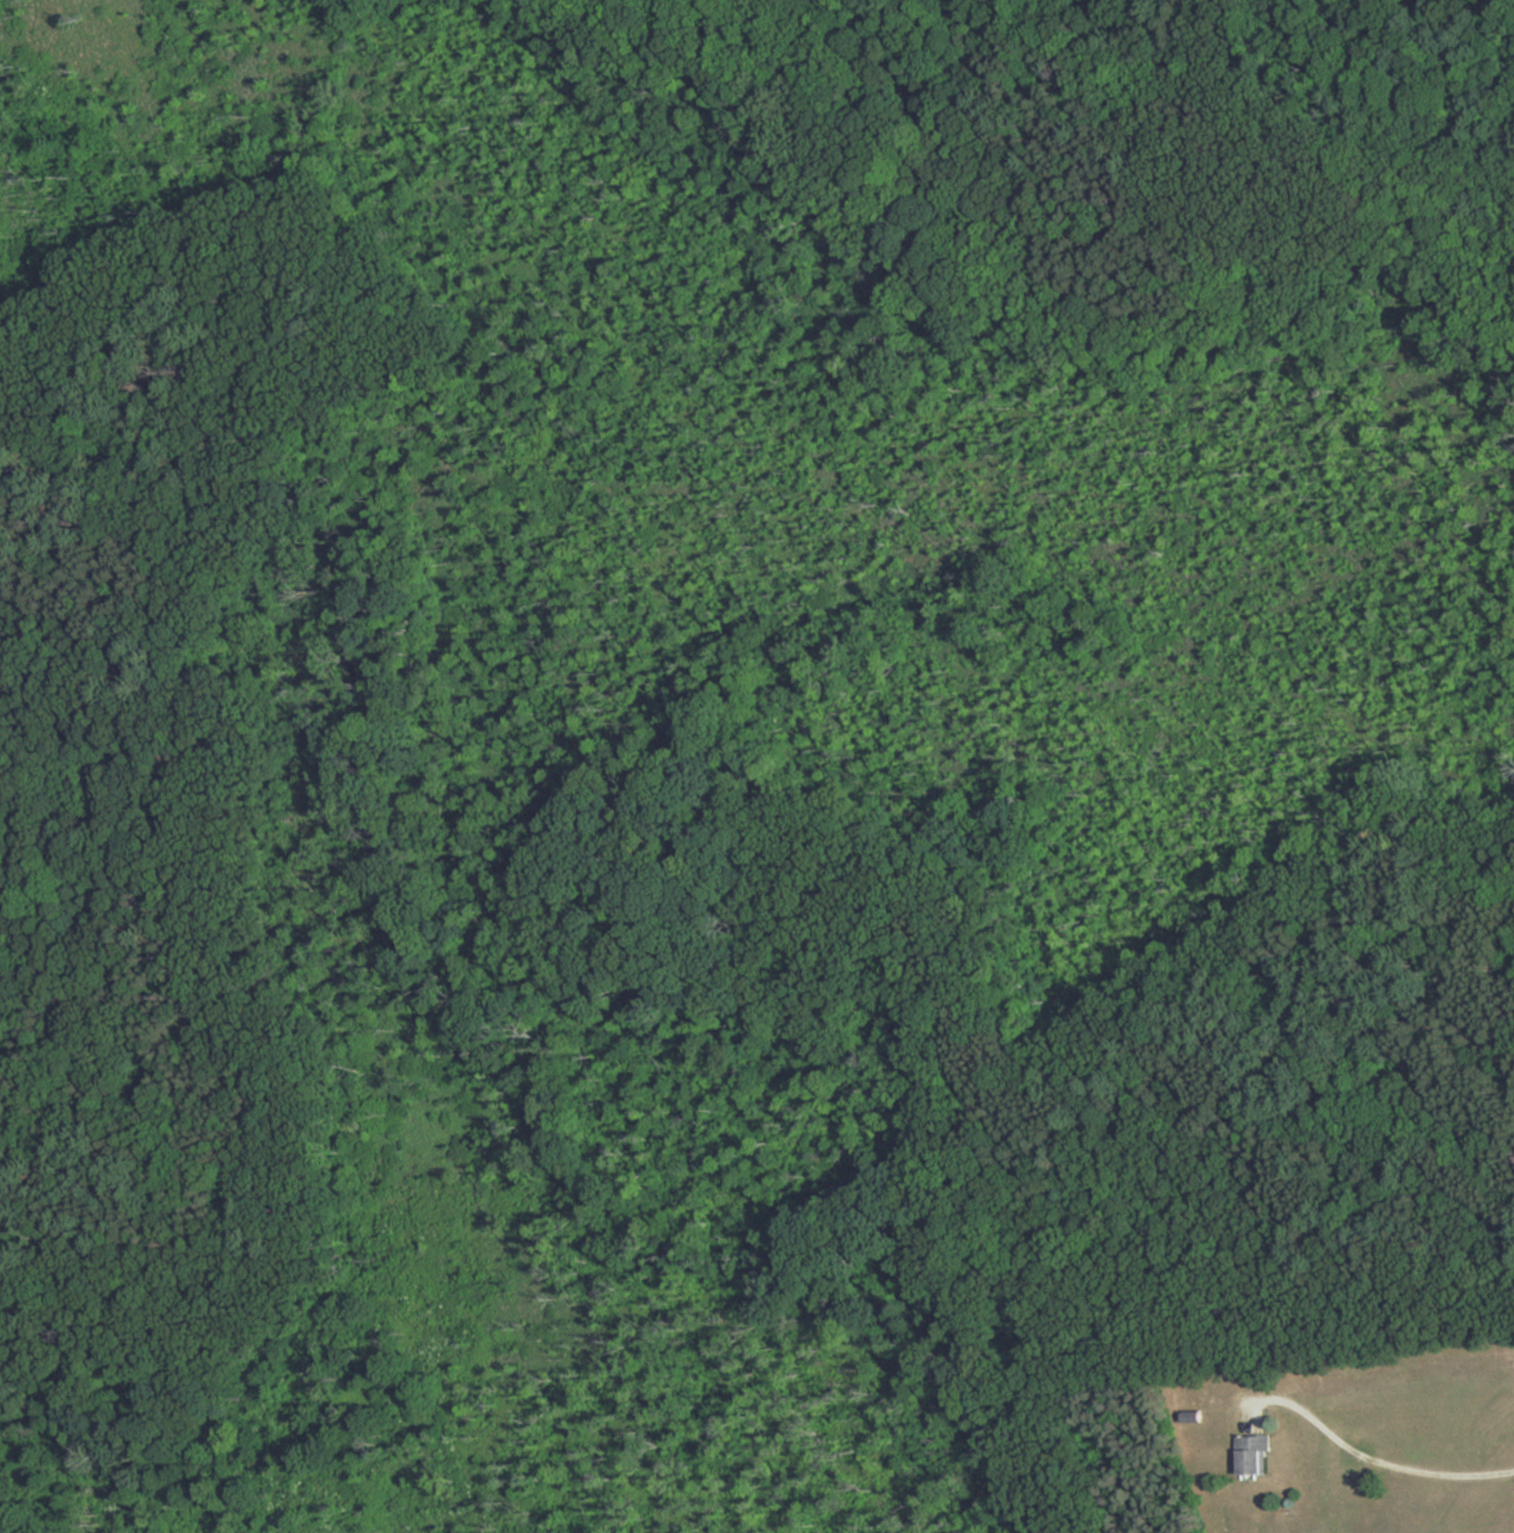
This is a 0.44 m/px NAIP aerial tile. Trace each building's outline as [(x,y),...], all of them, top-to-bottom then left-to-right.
[(1238,1474),(1268,1474),(1268,1435),(1238,1435),(1238,1474)]
